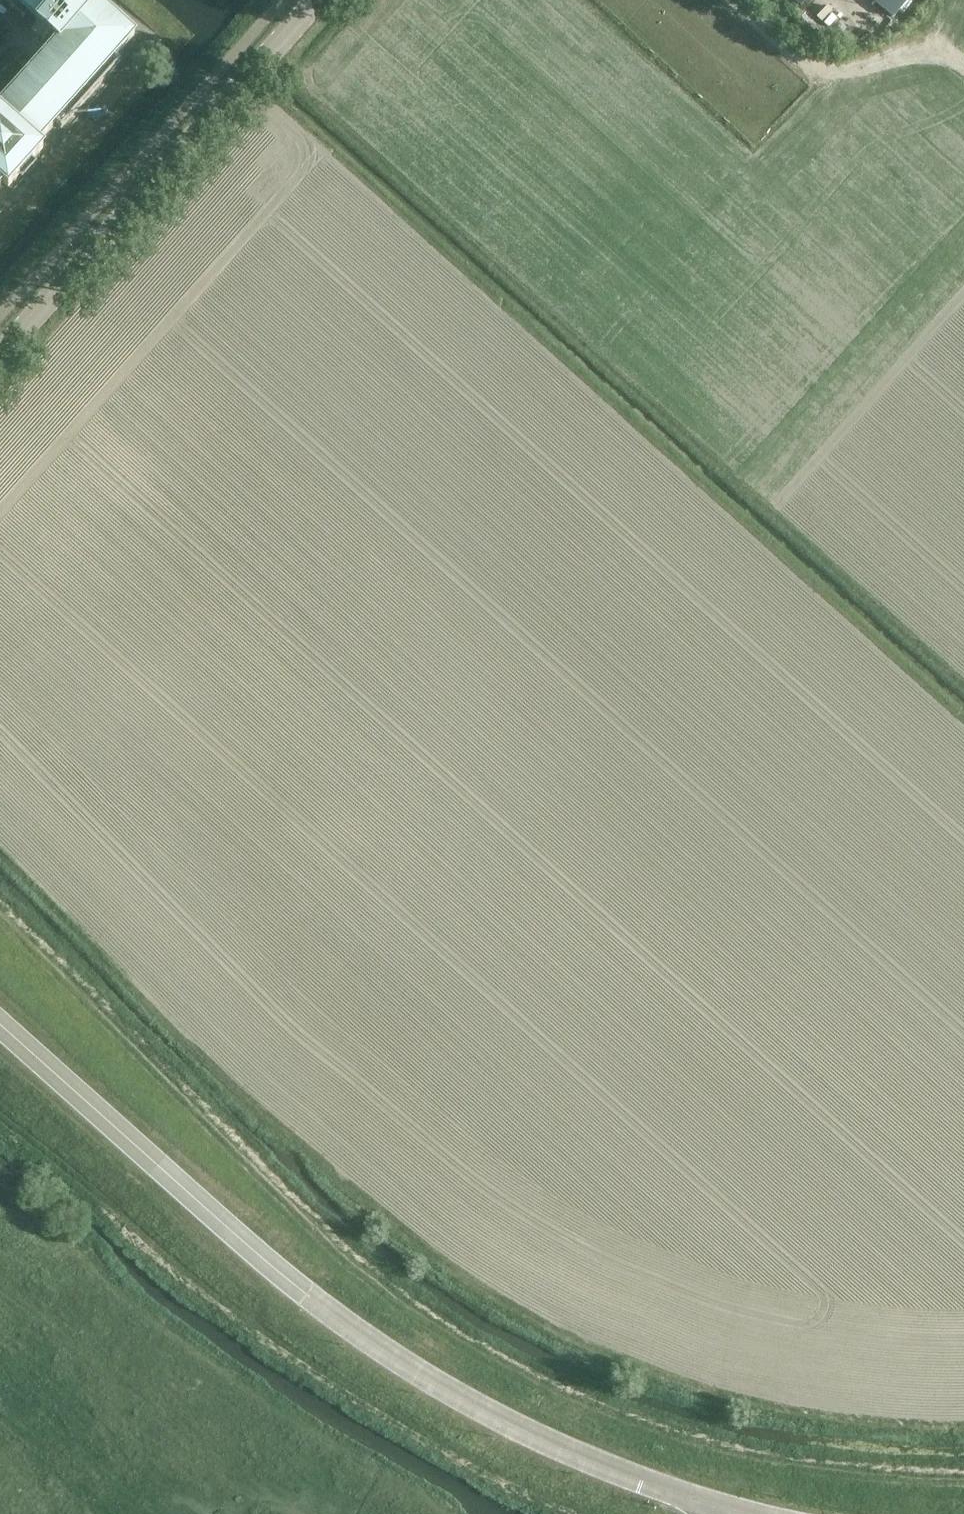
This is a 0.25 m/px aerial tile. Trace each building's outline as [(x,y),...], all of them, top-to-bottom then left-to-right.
[(0,105),(0,186),(3,183),(8,188),(43,149),(38,144),(56,124),(61,129),(120,63),(115,58),(134,36),(94,0),(93,2),(91,0),(3,0),(24,19),(28,13),(38,22),(36,23),(57,42),(0,105)] [(907,0),(878,0),(876,3),(897,16),(907,0)] [(38,144),(43,149),(8,188),(3,183),(0,186),(0,205),(144,45),(134,36),(115,58),(120,63),(61,129),(56,124),(38,144)]
